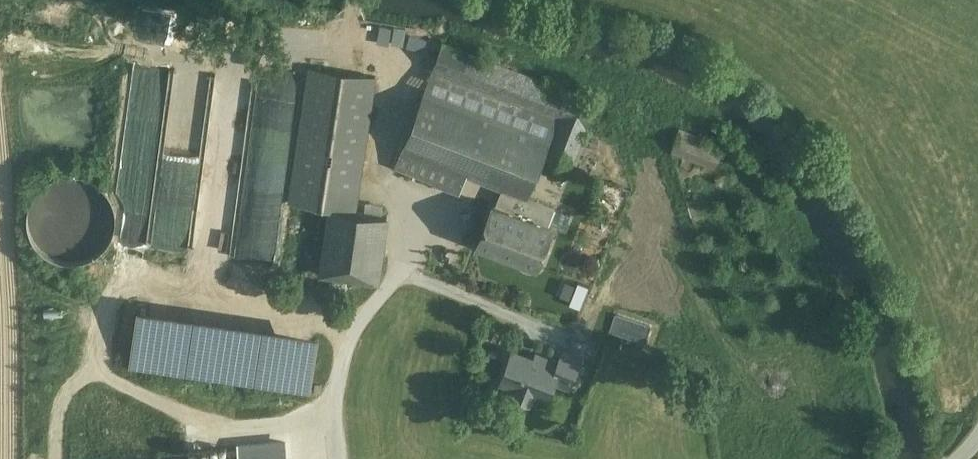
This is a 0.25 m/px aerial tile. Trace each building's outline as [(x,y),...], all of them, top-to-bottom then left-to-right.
[(596,103),(443,44),(432,70),(558,119),(550,141),(424,93),(402,149),(442,165),(467,175),(503,189),(496,205),(548,225),(555,207),(528,197),(540,167),(567,178),(570,169),(596,103)] [(375,78),(310,68),(290,202),(331,208),(355,212),(375,78)] [(558,119),(432,70),(424,93),(550,141),(558,119)] [(723,151),(678,134),(671,153),(716,169),(723,151)] [(442,165),(402,149),(395,167),(435,183),(442,165)] [(467,175),(442,165),(435,183),(434,186),(460,196),(467,175)] [(76,261),(89,256),(99,248),(106,238),(111,227),(112,215),(109,203),(104,192),(96,183),(85,176),(74,173),(63,173),(52,175),(42,180),(33,188),(26,200),(23,213),(23,227),(29,240),(37,250),(49,258),(62,261),(76,261)] [(496,205),(494,205),(478,244),(536,266),(552,227),(496,205)] [(355,212),(331,208),(321,273),(377,282),(384,233),(385,234),(387,216),(355,212)] [(310,341),(145,318),(138,368),(303,392),(310,341)] [(557,368),(514,352),(502,382),(516,387),(513,395),(530,401),(532,393),(546,399),(553,381),(558,369),(557,368)] [(580,359),(563,352),(557,368),(558,369),(553,381),(569,387),(580,359)] [(292,435),(239,438),(241,458),(226,458),(293,458),(292,435)]
